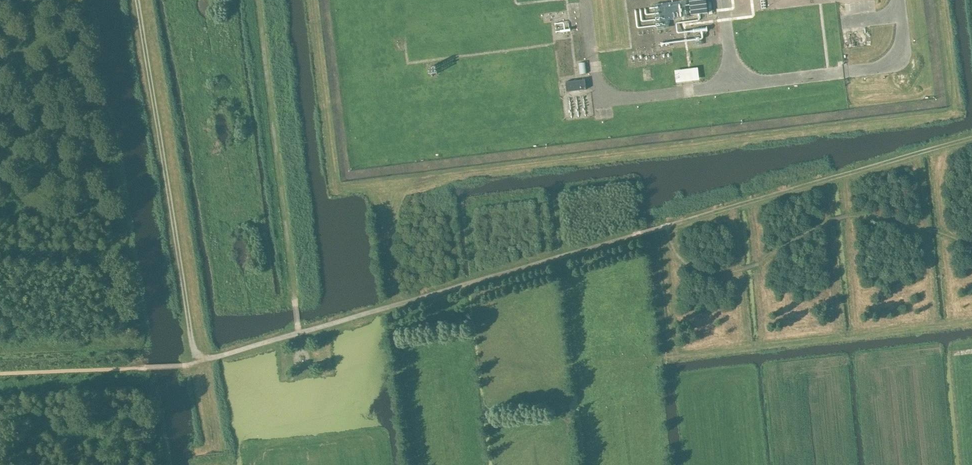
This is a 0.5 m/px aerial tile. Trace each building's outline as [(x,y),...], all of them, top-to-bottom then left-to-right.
[(691,15),(707,13),(705,0),(689,0),(691,15)] [(697,68),(674,71),(675,83),(699,80),(697,68)] [(585,80),(565,82),(566,92),(586,89),(585,80)]
